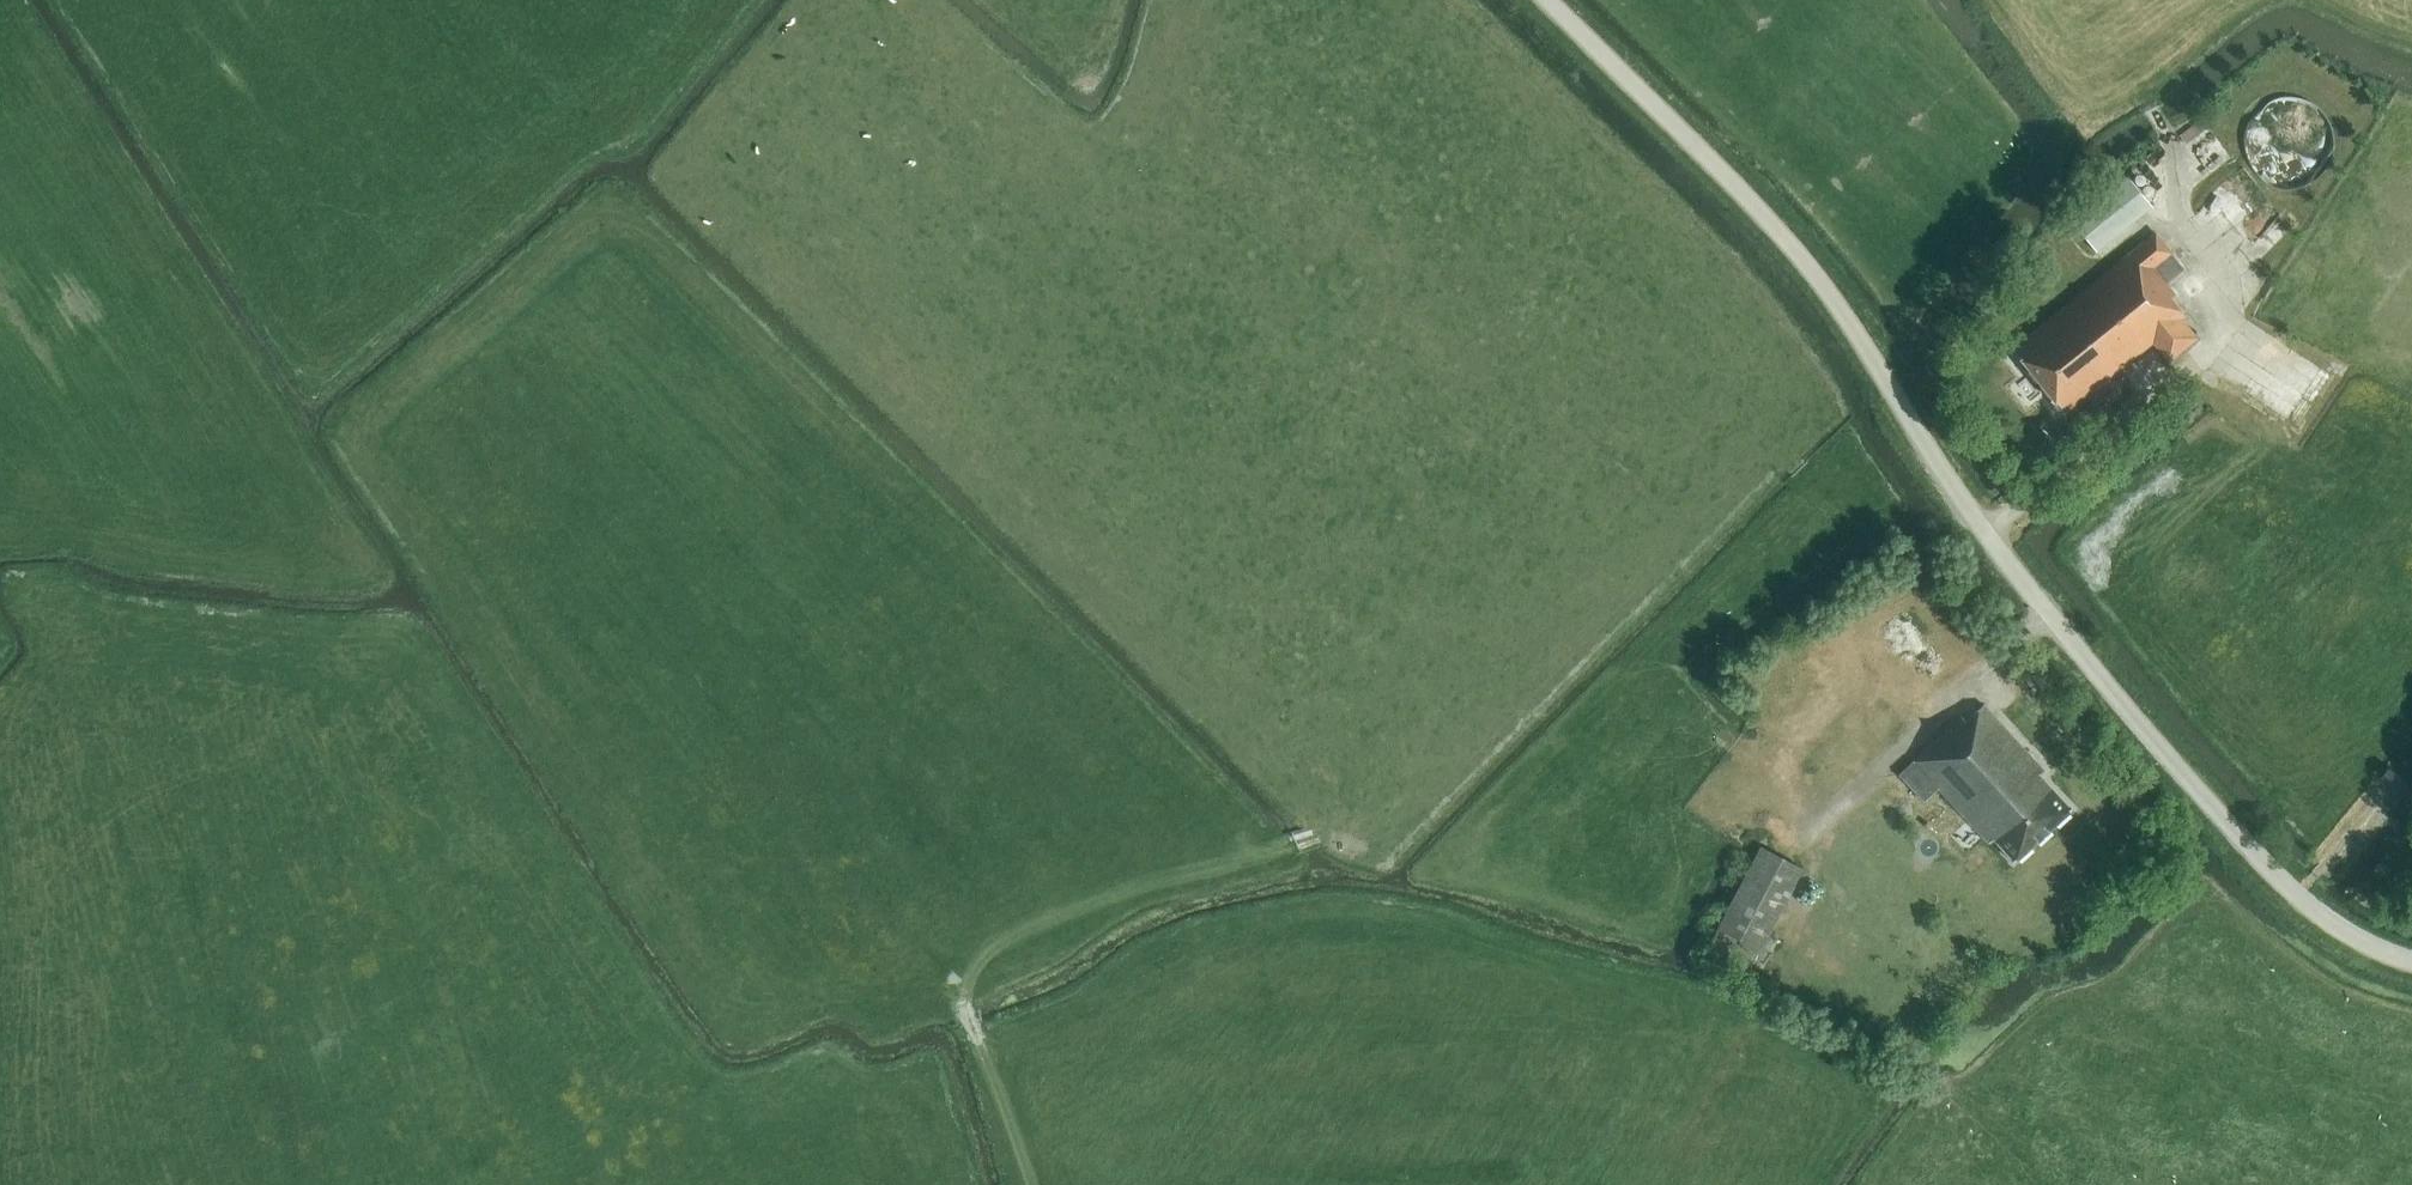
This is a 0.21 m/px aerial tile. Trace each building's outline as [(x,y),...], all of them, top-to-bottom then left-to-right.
[(2282,183),(2327,166),(2310,121),(2319,118),(2311,94),(2256,114),(2282,183)] [(2152,205),(2127,174),(2071,219),(2096,250),(2152,205)] [(2185,267),(2172,250),(2156,230),(2014,346),(2066,411),(2087,394),(2084,391),(2089,387),(2092,390),(2154,340),(2169,359),(2198,336),(2182,316),(2186,313),(2172,296),(2176,292),(2167,282),(2185,267)] [(2015,860),(2072,809),(2041,774),(2046,770),(1985,704),(1967,720),(1963,716),(1900,773),(1925,799),(1939,786),(1990,841),(1994,837),(2015,860)] [(2392,768),(2384,778),(2402,792),(2410,782),(2392,768)] [(1914,823),(1928,810),(1901,780),(1887,793),(1914,823)] [(1749,970),(1771,929),(1804,867),(1761,844),(1716,929),(1715,931),(1716,931),(1707,948),(1749,970)]
